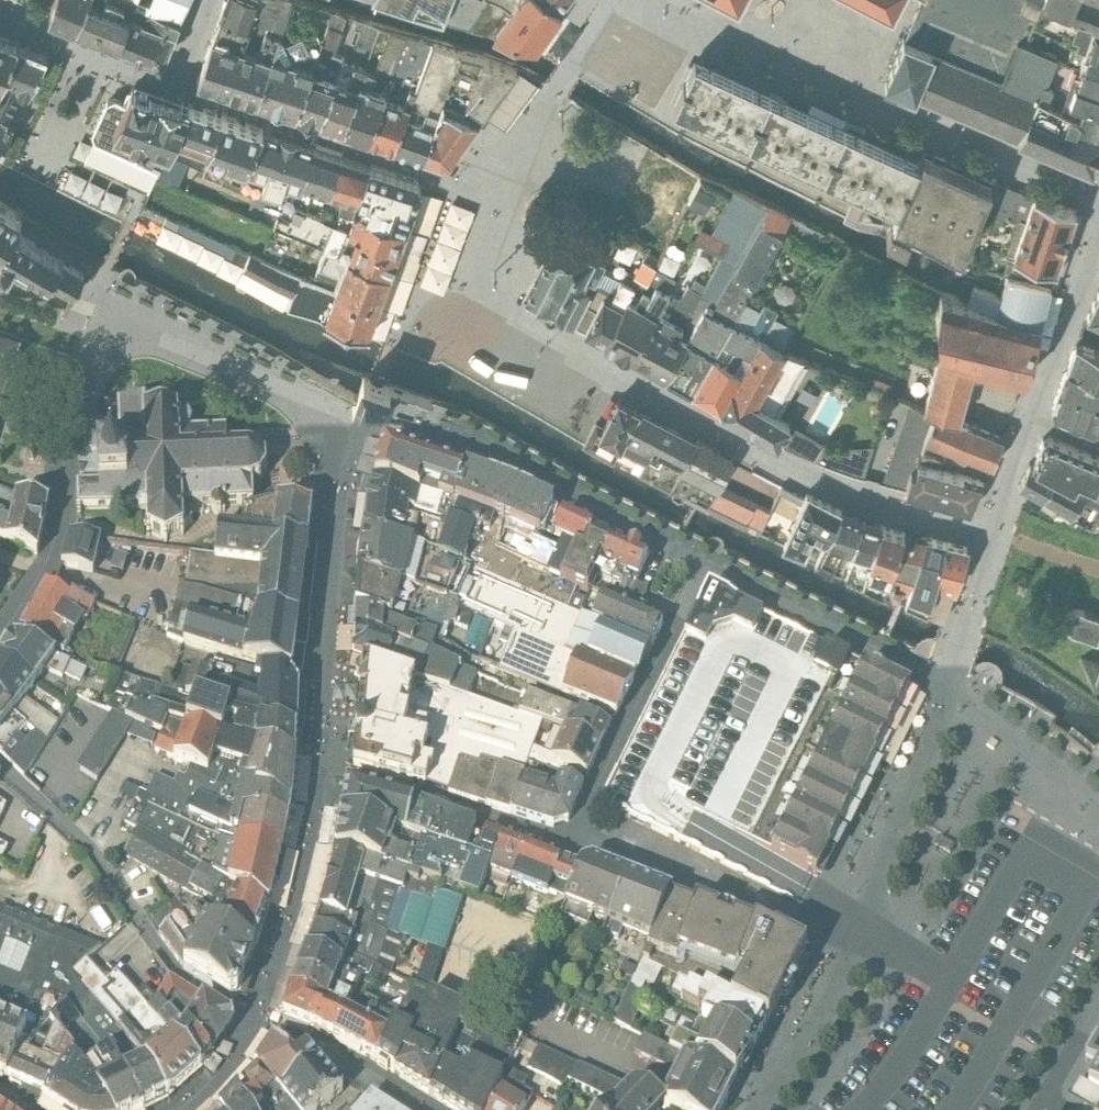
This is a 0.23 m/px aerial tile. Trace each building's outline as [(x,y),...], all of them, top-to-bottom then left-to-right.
[(49,17),(79,29),(91,0),(55,0),(49,17)] [(118,46),(135,3),(127,0),(91,0),(79,29),(118,46)] [(135,3),(180,20),(181,16),(186,6),(186,7),(187,4),(187,3),(187,2),(188,0),(127,0),(135,3)] [(197,79),(259,100),(284,20),(286,21),(292,4),(278,0),(258,0),(249,27),(245,26),(243,29),(238,28),(240,21),(221,15),(197,79)] [(258,0),(227,0),(221,15),(240,21),(238,28),(243,29),(245,26),(249,27),(258,0)] [(444,20),(451,0),(380,0),(444,20)] [(529,44),(535,46),(561,10),(547,0),(482,0),(482,1),(481,0),(451,0),(444,20),(529,44)] [(561,10),(568,0),(547,0),(561,10)] [(740,5),(834,54),(862,0),(730,0),(740,5)] [(893,13),(900,0),(868,0),(893,13)] [(1045,50),(1027,43),(1034,25),(1042,3),(1035,0),(920,0),(919,2),(921,3),(918,11),(917,11),(915,16),(916,17),(911,27),(910,27),(910,28),(911,29),(907,39),(904,38),(902,42),(905,43),(901,52),(898,51),(896,55),(899,56),(896,66),(893,64),(891,68),(894,70),(890,79),(887,78),(885,82),(886,82),(886,83),(890,85),(890,84),(910,93),(914,95),(1018,138),(1038,94),(1040,94),(1056,58),(1057,55),(1045,50)] [(1043,3),(1034,25),(1052,33),(1064,38),(1066,32),(1072,18),(1080,0),(1044,0),(1043,3)] [(165,57),(180,20),(135,3),(118,46),(157,61),(165,57)] [(329,25),(342,31),(346,19),(346,18),(333,14),(333,15),(329,25)] [(1066,32),(1080,37),(1077,46),(1086,49),(1098,54),(1098,28),(1094,26),(1093,25),(1072,18),(1066,32)] [(286,21),(284,20),(259,100),(296,113),(321,40),(317,32),(305,38),(303,33),(294,37),(286,21)] [(335,55),(342,31),(329,25),(325,37),(323,37),(322,41),(321,40),(296,113),(320,121),(336,78),(343,57),(335,55)] [(391,32),(378,66),(367,62),(364,70),(343,129),(367,137),(404,36),(391,32)] [(0,35),(0,88),(3,81),(20,43),(0,35)] [(367,137),(397,147),(412,103),(434,44),(404,36),(367,137)] [(30,92),(48,54),(20,43),(3,81),(21,89),(30,92)] [(483,58),(434,44),(412,103),(440,113),(444,103),(464,109),(466,103),(483,116),(517,69),(483,58)] [(1086,49),(1077,46),(1073,44),(1068,61),(1080,65),(1098,71),(1098,54),(1086,49)] [(1056,58),(1040,94),(1039,95),(1070,109),(1081,114),(1078,120),(1098,128),(1098,91),(1097,91),(1098,86),(1098,71),(1080,65),(1068,61),(1068,62),(1056,58)] [(903,155),(906,149),(865,130),(848,122),(845,128),(696,59),(675,104),(691,112),(686,122),(685,123),(851,201),(857,189),(899,208),(921,162),(919,161),(918,162),(903,155)] [(343,129),(364,70),(361,68),(344,62),(338,79),(336,78),(320,121),(343,129)] [(14,125),(6,121),(21,89),(3,81),(0,88),(0,153),(14,125)] [(133,88),(122,111),(107,104),(90,140),(159,171),(159,170),(167,151),(166,151),(167,150),(189,102),(182,100),(181,102),(182,102),(182,103),(181,103),(180,103),(164,98),(164,97),(162,96),(161,97),(153,94),(153,93),(150,92),(150,93),(149,93),(137,89),(137,88),(135,87),(134,87),(133,88)] [(1040,94),(1038,94),(1018,138),(1093,170),(1094,166),(1098,153),(1098,128),(1078,120),(1081,114),(1070,109),(1039,95),(1040,94)] [(214,111),(189,102),(167,150),(196,162),(214,111)] [(397,147),(425,157),(440,113),(412,103),(397,147)] [(444,103),(440,113),(425,157),(442,162),(450,159),(483,116),(466,103),(464,109),(444,103)] [(196,162),(214,169),(214,171),(223,175),(228,161),(224,160),(238,120),(214,111),(196,162)] [(224,160),(228,161),(236,164),(231,178),(242,183),(246,171),(245,170),(260,128),(238,120),(224,160)] [(289,202),(313,145),(260,128),(245,170),(246,171),(242,183),(289,202)] [(340,154),(313,145),(289,202),(285,215),(291,217),(296,205),(307,209),(314,188),(326,192),(340,154)] [(340,154),(326,192),(343,198),(342,199),(354,203),(361,184),(369,164),(340,154)] [(905,225),(913,229),(964,252),(966,247),(968,248),(982,211),(994,181),(943,158),(941,163),(924,155),(921,162),(899,208),(900,209),(893,224),(892,224),(887,236),(906,244),(911,233),(903,229),(905,225)] [(361,184),(415,205),(421,188),(418,180),(369,164),(361,184)] [(1019,224),(1029,194),(994,180),(994,182),(982,211),(1019,224)] [(361,184),(354,203),(408,226),(415,205),(361,184)] [(702,186),(693,202),(708,210),(716,193),(702,186)] [(692,392),(744,302),(783,234),(790,220),(733,194),(712,232),(729,240),(721,255),(722,255),(707,285),(702,293),(657,371),(666,376),(692,392)] [(1008,273),(1051,285),(1077,210),(1035,195),(1035,196),(1029,194),(1019,224),(1013,242),(1007,255),(1010,256),(1004,272),(1008,273)] [(354,203),(342,199),(339,208),(344,210),(341,219),(376,234),(374,241),(398,251),(408,226),(354,203)] [(463,240),(471,206),(454,202),(446,236),(463,240)] [(326,245),(391,272),(398,251),(374,241),(376,234),(341,219),(340,223),(307,209),(296,205),(291,217),(290,221),(279,217),(275,225),(326,245)] [(84,274),(63,261),(22,236),(15,231),(22,219),(0,207),(0,267),(2,268),(27,282),(33,272),(49,282),(50,281),(75,294),(77,293),(84,274)] [(729,240),(712,232),(702,227),(695,241),(721,255),(729,240)] [(677,236),(673,252),(687,256),(691,240),(677,236)] [(555,238),(523,299),(524,300),(527,302),(536,306),(539,308),(539,307),(548,312),(551,314),(559,318),(562,320),(572,324),(572,325),(574,326),(574,325),(601,271),(605,262),(599,259),(555,238)] [(391,272),(326,245),(314,278),(314,279),(379,304),(391,272)] [(273,284),(294,293),(289,307),(288,310),(324,320),(368,333),(379,304),(314,279),(314,278),(286,268),(251,252),(245,267),(273,284)] [(397,271),(417,277),(423,259),(403,253),(397,271)] [(633,277),(637,279),(646,284),(650,275),(656,265),(643,258),(634,274),(633,277)] [(605,343),(634,286),(622,279),(620,281),(601,271),(574,325),(586,331),(585,332),(605,343)] [(657,280),(650,275),(646,284),(637,279),(634,286),(605,343),(631,357),(644,333),(648,335),(670,293),(669,292),(676,279),(662,271),(657,280)] [(1051,285),(1008,273),(1007,275),(1003,289),(1002,289),(1001,293),(1002,294),(1001,297),(1000,296),(997,309),(996,309),(967,301),(942,295),(937,319),(941,355),(974,365),(1027,377),(1051,285)] [(696,278),(691,287),(702,293),(707,285),(696,278)] [(680,299),(670,293),(648,335),(644,333),(631,357),(637,360),(657,371),(702,293),(691,287),(688,285),(680,299)] [(1088,315),(1087,316),(1088,317),(1098,322),(1098,290),(1088,315)] [(761,311),(744,302),(692,392),(721,409),(761,338),(784,350),(795,329),(776,318),(778,312),(764,305),(761,311)] [(791,422),(762,405),(756,402),(779,361),(803,374),(808,364),(784,350),(761,338),(721,409),(743,423),(745,424),(749,426),(755,430),(757,431),(777,444),(791,422)] [(1078,344),(1077,344),(1067,369),(1098,381),(1098,351),(1078,344)] [(20,358),(0,351),(0,411),(20,358)] [(942,415),(944,416),(958,420),(974,365),(941,355),(939,355),(923,409),(935,413),(942,415)] [(1060,387),(1098,402),(1098,381),(1067,369),(1060,387)] [(378,382),(370,380),(364,377),(360,390),(353,408),(367,413),(380,418),(382,413),(405,421),(408,414),(421,418),(427,401),(391,388),(391,387),(385,385),(378,382)] [(891,394),(894,385),(874,377),(870,386),(891,394)] [(1053,405),(1053,406),(1053,407),(1053,409),(1053,410),(1054,411),(1054,412),(1055,412),(1056,413),(1057,413),(1098,431),(1098,402),(1060,387),(1053,405)] [(585,445),(612,459),(619,444),(620,445),(638,410),(618,400),(604,428),(596,423),(585,445)] [(225,431),(201,431),(201,427),(198,427),(198,431),(186,432),(190,429),(192,422),(190,415),(160,404),(146,410),(145,404),(113,405),(108,408),(109,427),(104,423),(96,423),(91,429),(91,435),(85,436),(86,456),(81,456),(82,487),(77,487),(78,516),(82,516),(81,510),(111,509),(112,515),(116,514),(115,509),(147,508),(147,522),(145,522),(145,525),(147,525),(148,535),(150,535),(150,533),(164,540),(165,542),(167,542),(167,540),(181,532),(181,535),(184,534),(184,529),(191,523),(192,524),(193,522),(192,521),(192,514),(203,514),(202,506),(212,506),(212,509),(213,510),(213,511),(214,512),(214,513),(215,514),(216,514),(217,514),(219,514),(221,514),(222,513),(223,512),(223,511),(225,511),(225,505),(250,504),(253,503),(252,484),(259,481),(260,483),(262,481),(261,480),(261,479),(265,473),(267,473),(268,471),(266,470),(266,462),(267,461),(266,459),(265,459),(260,453),(261,452),(259,450),(257,451),(250,449),(250,448),(247,447),(233,448),(233,450),(227,450),(227,438),(227,434),(226,432),(225,431)] [(671,491),(696,440),(638,410),(620,445),(639,455),(632,470),(671,491)] [(899,435),(883,483),(906,489),(911,468),(916,470),(921,453),(936,457),(944,416),(942,415),(935,413),(926,444),(899,435)] [(936,457),(943,459),(946,452),(964,459),(967,453),(994,464),(1003,438),(958,420),(944,416),(936,457)] [(1033,464),(1076,485),(1077,483),(1095,494),(1098,483),(1098,457),(1048,436),(1043,438),(1033,464)] [(697,441),(696,440),(671,491),(696,503),(708,509),(734,460),(697,441)] [(463,473),(384,445),(374,479),(418,493),(413,513),(447,524),(449,518),(473,525),(469,535),(517,560),(506,582),(509,584),(579,614),(582,616),(588,601),(575,595),(578,588),(538,570),(546,552),(547,549),(540,545),(492,523),(452,509),(463,473)] [(906,489),(905,491),(932,498),(932,500),(946,504),(946,503),(971,510),(984,480),(921,462),(921,460),(941,465),(943,459),(936,457),(921,453),(916,470),(911,468),(906,489)] [(1025,487),(1029,490),(1074,517),(1083,503),(1098,511),(1098,483),(1095,494),(1077,483),(1076,485),(1033,464),(1030,463),(1019,484),(1025,487)] [(452,509),(492,523),(540,545),(555,510),(521,494),(501,486),(463,473),(452,509)] [(413,513),(418,493),(374,479),(369,498),(365,530),(461,560),(506,582),(517,560),(469,535),(473,525),(449,518),(447,524),(413,513)] [(43,529),(49,503),(19,498),(0,490),(0,520),(43,529)] [(806,493),(796,512),(794,517),(796,519),(784,546),(818,562),(841,510),(806,493)] [(254,509),(243,512),(243,531),(219,529),(216,554),(190,551),(185,588),(212,589),(212,588),(258,586),(260,566),(271,567),(275,541),(307,544),(311,509),(278,504),(268,506),(254,509)] [(545,532),(563,540),(584,549),(593,528),(555,510),(545,532)] [(864,520),(841,510),(818,562),(831,568),(841,548),(851,551),(864,520)] [(37,555),(43,529),(0,520),(0,542),(37,555)] [(883,526),(864,520),(851,551),(853,551),(853,550),(860,552),(859,557),(850,554),(847,561),(852,563),(846,575),(864,583),(883,526)] [(885,592),(905,533),(883,526),(864,583),(885,592)] [(584,549),(563,540),(556,557),(546,552),(538,570),(578,588),(589,593),(614,537),(593,528),(584,549)] [(461,560),(365,530),(360,569),(451,598),(462,603),(460,607),(514,631),(515,628),(563,651),(579,614),(509,584),(506,582),(461,560)] [(904,600),(906,601),(919,555),(927,538),(905,533),(885,592),(896,598),(899,588),(908,591),(904,600)] [(72,536),(62,565),(92,571),(101,539),(88,538),(88,537),(84,537),(72,536)] [(625,608),(636,584),(648,557),(642,554),(643,550),(614,537),(597,575),(622,587),(614,604),(625,608)] [(919,555),(906,601),(929,612),(947,543),(927,538),(919,555)] [(185,588),(185,589),(181,588),(168,636),(181,641),(184,642),(292,675),(293,664),(295,647),(296,647),(296,645),(297,643),(296,643),(298,627),(299,627),(299,624),(298,624),(299,623),(298,623),(300,604),(307,544),(275,541),(271,567),(260,566),(258,586),(212,588),(212,589),(185,588)] [(962,546),(947,543),(929,612),(943,619),(944,619),(968,547),(962,546)] [(437,634),(446,640),(449,629),(450,629),(451,626),(456,624),(460,614),(457,608),(459,609),(460,607),(462,603),(451,598),(360,569),(357,609),(437,634)] [(637,613),(647,589),(636,584),(625,608),(637,613)] [(21,630),(65,655),(75,634),(76,635),(85,621),(87,622),(96,605),(48,585),(21,630)] [(763,885),(802,904),(809,890),(817,877),(910,688),(871,669),(709,587),(601,803),(763,885)] [(625,608),(614,604),(591,594),(588,601),(582,616),(653,646),(663,625),(625,608)] [(437,634),(357,609),(355,629),(430,651),(431,648),(449,660),(455,647),(445,641),(446,640),(437,634)] [(1081,610),(1080,610),(1078,610),(1076,610),(1073,610),(1072,611),(1070,613),(1068,614),(1067,616),(1066,618),(1066,620),(1065,622),(1066,624),(1066,626),(1067,628),(1068,630),(1070,631),(1072,633),(1073,634),(1098,642),(1098,640),(1098,616),(1081,610)] [(461,612),(460,614),(456,624),(456,625),(468,630),(473,617),(461,612)] [(563,651),(633,682),(645,656),(646,657),(646,658),(647,659),(653,646),(582,616),(579,614),(563,651)] [(563,651),(515,628),(514,631),(499,670),(614,716),(616,717),(634,682),(633,682),(563,651)] [(416,681),(468,697),(477,674),(448,660),(449,660),(431,648),(430,651),(355,629),(353,655),(370,661),(369,662),(388,668),(388,667),(417,677),(416,681)] [(36,685),(47,670),(64,678),(65,676),(82,683),(88,671),(15,638),(0,658),(0,660),(36,685)] [(298,687),(291,678),(266,669),(264,673),(216,658),(211,675),(182,666),(181,668),(180,668),(173,691),(172,693),(231,712),(232,716),(297,730),(298,687)] [(1080,658),(1079,661),(1098,668),(1098,664),(1080,658)] [(59,723),(25,699),(36,685),(0,660),(0,698),(22,719),(28,725),(28,726),(35,732),(35,731),(47,742),(59,723)] [(100,666),(91,662),(88,669),(97,673),(100,666)] [(468,697),(416,681),(368,665),(366,672),(365,671),(364,671),(363,671),(362,671),(359,672),(358,673),(357,674),(357,675),(356,676),(356,677),(356,678),(357,679),(357,680),(358,681),(359,682),(359,683),(361,683),(360,694),(361,694),(357,726),(357,727),(349,726),(348,740),(356,740),(354,764),(355,765),(376,771),(375,772),(411,781),(426,784),(426,783),(430,781),(434,783),(437,789),(443,786),(447,788),(449,792),(449,793),(510,812),(528,763),(532,752),(533,750),(543,724),(520,715),(520,716),(468,697)] [(243,741),(295,759),(297,730),(232,716),(231,712),(172,693),(173,691),(169,690),(140,682),(122,676),(108,710),(160,735),(167,718),(186,726),(242,743),(243,741)] [(564,731),(601,746),(609,727),(523,692),(515,713),(520,715),(543,724),(544,724),(564,731)] [(0,698),(0,740),(22,719),(0,698)] [(148,794),(153,797),(211,821),(230,779),(246,786),(257,788),(256,794),(264,798),(265,796),(291,807),(295,759),(243,741),(242,743),(186,726),(167,718),(160,735),(162,736),(155,752),(165,756),(171,759),(194,769),(189,781),(181,777),(177,785),(162,777),(157,775),(148,794)] [(28,726),(28,725),(22,719),(0,740),(0,752),(24,776),(47,742),(35,731),(35,732),(28,726)] [(561,778),(583,787),(588,777),(601,746),(564,731),(551,761),(566,767),(561,778)] [(583,787),(561,778),(539,768),(528,763),(510,812),(554,827),(568,821),(583,787)] [(264,810),(289,819),(291,807),(265,796),(264,798),(256,794),(257,788),(246,786),(230,779),(211,821),(237,832),(243,810),(250,812),(264,810)] [(475,828),(476,823),(450,814),(415,801),(348,783),(343,811),(466,853),(475,828)] [(153,797),(148,794),(141,791),(124,823),(137,829),(138,827),(149,805),(153,797)] [(289,822),(289,819),(264,810),(250,812),(243,810),(237,832),(211,821),(153,797),(149,805),(218,835),(283,849),(289,822)] [(218,835),(149,805),(138,827),(173,848),(269,907),(275,884),(283,849),(218,835)] [(486,833),(475,828),(466,853),(343,811),(336,850),(437,885),(437,883),(442,885),(444,881),(441,880),(443,871),(460,877),(462,872),(466,873),(460,891),(480,898),(485,882),(489,871),(492,862),(473,856),(476,847),(480,849),(486,833)] [(200,921),(255,946),(269,907),(173,848),(138,827),(137,829),(125,854),(158,874),(189,893),(181,902),(180,904),(200,921)] [(476,847),(473,856),(492,862),(489,871),(512,880),(525,845),(525,844),(488,828),(486,833),(480,849),(476,847)] [(568,902),(582,866),(525,845),(513,880),(531,887),(530,888),(568,902)] [(437,885),(336,850),(333,868),(330,878),(321,910),(315,928),(351,941),(346,954),(382,971),(381,973),(391,977),(405,939),(389,933),(403,892),(431,902),(437,885)] [(606,934),(628,878),(592,864),(582,866),(568,902),(565,907),(609,924),(605,934),(606,934)] [(622,930),(651,942),(670,897),(671,894),(628,878),(606,934),(618,939),(622,930)] [(670,897),(651,942),(652,942),(643,961),(663,970),(679,979),(766,1025),(766,1024),(768,1025),(769,1024),(768,1023),(776,1008),(777,1008),(781,1001),(780,1000),(790,982),(791,982),(795,975),(794,975),(805,953),(784,942),(784,941),(776,937),(775,938),(761,930),(748,925),(748,926),(704,909),(705,908),(696,905),(695,907),(670,897)] [(175,924),(159,934),(172,951),(189,938),(184,935),(191,920),(200,921),(180,904),(181,902),(177,899),(176,900),(164,908),(175,924)] [(8,1079),(50,1026),(51,1024),(68,1006),(83,989),(70,974),(73,976),(87,963),(98,951),(62,935),(57,933),(1,910),(0,911),(0,1075),(8,1079)] [(184,935),(189,938),(197,944),(184,968),(231,997),(238,995),(255,946),(200,921),(191,920),(184,935)] [(315,928),(306,952),(340,965),(338,971),(362,983),(375,989),(381,973),(382,971),(346,954),(351,941),(315,928)] [(189,938),(172,951),(184,968),(197,944),(189,938)] [(306,952),(298,976),(355,998),(362,983),(338,971),(340,965),(306,952)] [(655,987),(663,970),(643,961),(636,977),(635,977),(631,987),(642,992),(647,983),(655,987)] [(138,1009),(133,1002),(137,997),(117,974),(107,984),(87,963),(73,976),(70,974),(83,989),(84,988),(119,1028),(146,1060),(144,1061),(166,1097),(166,1098),(169,1096),(172,1094),(171,1094),(202,1068),(138,1009)] [(298,976),(292,993),(346,1014),(347,1015),(349,1013),(355,998),(298,976)] [(171,977),(157,999),(167,1006),(165,1010),(212,1053),(234,1023),(233,1016),(224,1010),(171,977)] [(704,1022),(714,1027),(713,1028),(753,1048),(766,1025),(679,979),(673,991),(692,1002),(709,1011),(704,1022)] [(893,982),(887,979),(880,992),(891,997),(897,984),(893,982)] [(399,992),(408,996),(413,985),(404,981),(399,992)] [(436,996),(413,985),(408,996),(396,1022),(377,1012),(381,1005),(364,997),(353,1016),(353,1015),(351,1018),(340,1042),(378,1062),(430,1094),(455,1109),(489,1109),(496,1095),(513,1056),(522,1038),(467,1012),(436,996)] [(647,994),(642,992),(631,987),(630,987),(615,1022),(632,1031),(647,994)] [(83,989),(68,1006),(83,1025),(105,1054),(111,1050),(123,1071),(144,1061),(146,1060),(119,1028),(84,988),(83,989)] [(156,999),(143,988),(137,997),(133,1002),(138,1009),(202,1068),(212,1053),(165,1010),(167,1006),(157,999),(156,999)] [(340,1042),(351,1018),(353,1015),(349,1013),(347,1015),(346,1014),(292,993),(283,1016),(315,1029),(340,1042)] [(44,1095),(68,1109),(139,1109),(141,1109),(145,1108),(145,1107),(123,1071),(111,1050),(105,1054),(83,1025),(68,1006),(51,1024),(50,1026),(75,1055),(61,1073),(44,1095)] [(44,1095),(61,1073),(75,1055),(50,1026),(8,1079),(44,1095)] [(671,1049),(736,1080),(753,1048),(713,1028),(704,1046),(678,1034),(671,1049)] [(662,1104),(674,1109),(715,1109),(716,1109),(720,1109),(736,1080),(671,1049),(644,1036),(636,1052),(678,1072),(662,1104)] [(326,1106),(343,1092),(307,1050),(274,1038),(255,1065),(260,1070),(257,1072),(258,1073),(248,1083),(247,1082),(247,1083),(266,1109),(322,1109),(326,1106)] [(558,1056),(522,1038),(513,1056),(529,1063),(527,1070),(544,1077),(558,1056)] [(1098,1041),(1089,1055),(1098,1061),(1098,1041)] [(568,1080),(580,1066),(567,1060),(558,1056),(544,1077),(563,1089),(568,1081),(568,1080)] [(166,1097),(144,1061),(123,1071),(145,1107),(166,1097)] [(631,1089),(611,1080),(580,1066),(568,1080),(568,1081),(608,1100),(603,1105),(607,1109),(656,1109),(662,1104),(633,1087),(631,1089)] [(1089,1084),(1098,1090),(1098,1067),(1089,1084)] [(247,1083),(245,1084),(246,1085),(238,1093),(237,1092),(236,1094),(237,1095),(223,1109),(222,1109),(221,1109),(266,1109),(247,1083)] [(490,1109),(523,1109),(532,1096),(512,1083),(504,1095),(500,1093),(490,1109)] [(373,1098),(372,1097),(371,1099),(361,1109),(390,1109),(387,1108),(387,1107),(386,1106),(385,1107),(373,1099),(373,1098)]
